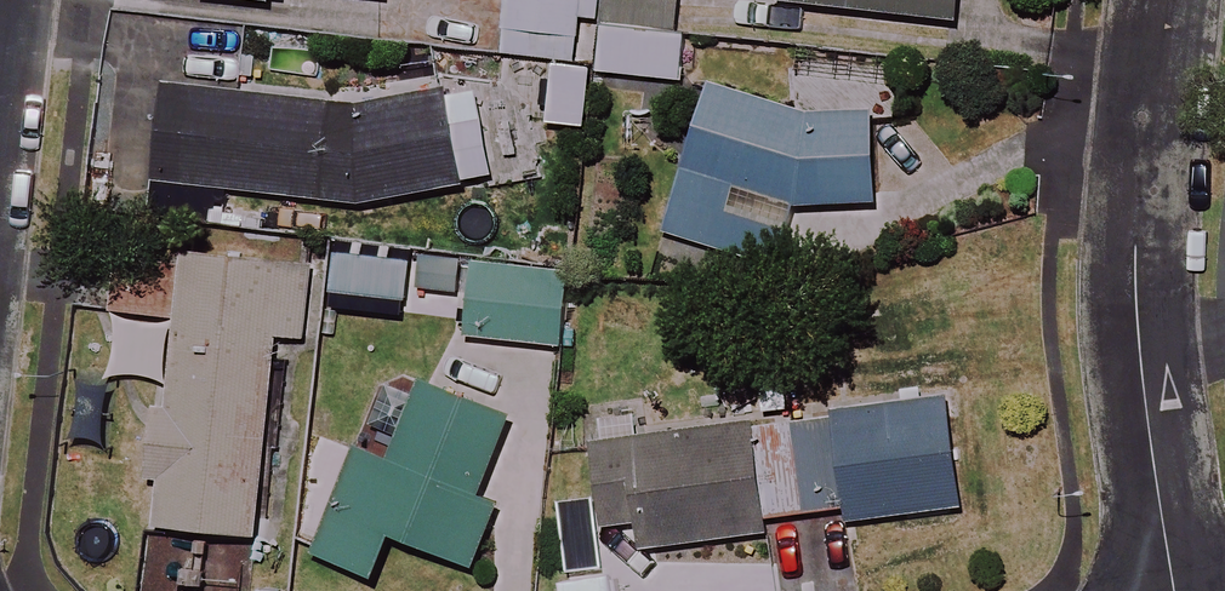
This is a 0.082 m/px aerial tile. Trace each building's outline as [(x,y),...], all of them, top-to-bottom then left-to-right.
[(494,49),(575,57),(580,0),(499,0),(494,49)] [(597,75),(673,80),(679,0),(602,0),(597,75)] [(777,4),(952,21),(954,0),(778,0),(777,4)] [(515,103),(446,117),(441,92),(358,109),(115,85),(106,180),(363,206),(529,172),(515,103)] [(776,109),(703,87),(660,236),(776,270),(795,207),(865,209),(869,112),(776,109)] [(310,265),(115,247),(108,319),(169,325),(159,434),(150,528),(255,537),(273,338),(303,341),(310,265)] [(459,261),(414,256),(410,290),(456,294),(459,261)] [(565,272),(473,265),(467,338),(559,346),(565,272)] [(748,370),(756,430),(799,423),(790,364),(748,370)] [(507,418),(376,372),(349,447),(311,556),(372,577),(386,537),(471,566),(492,506),(478,501),(507,418)] [(799,423),(756,430),(591,453),(602,529),(640,524),(644,555),(765,537),(763,523),(848,511),(851,527),(956,512),(940,403),(931,404),(799,423)]
